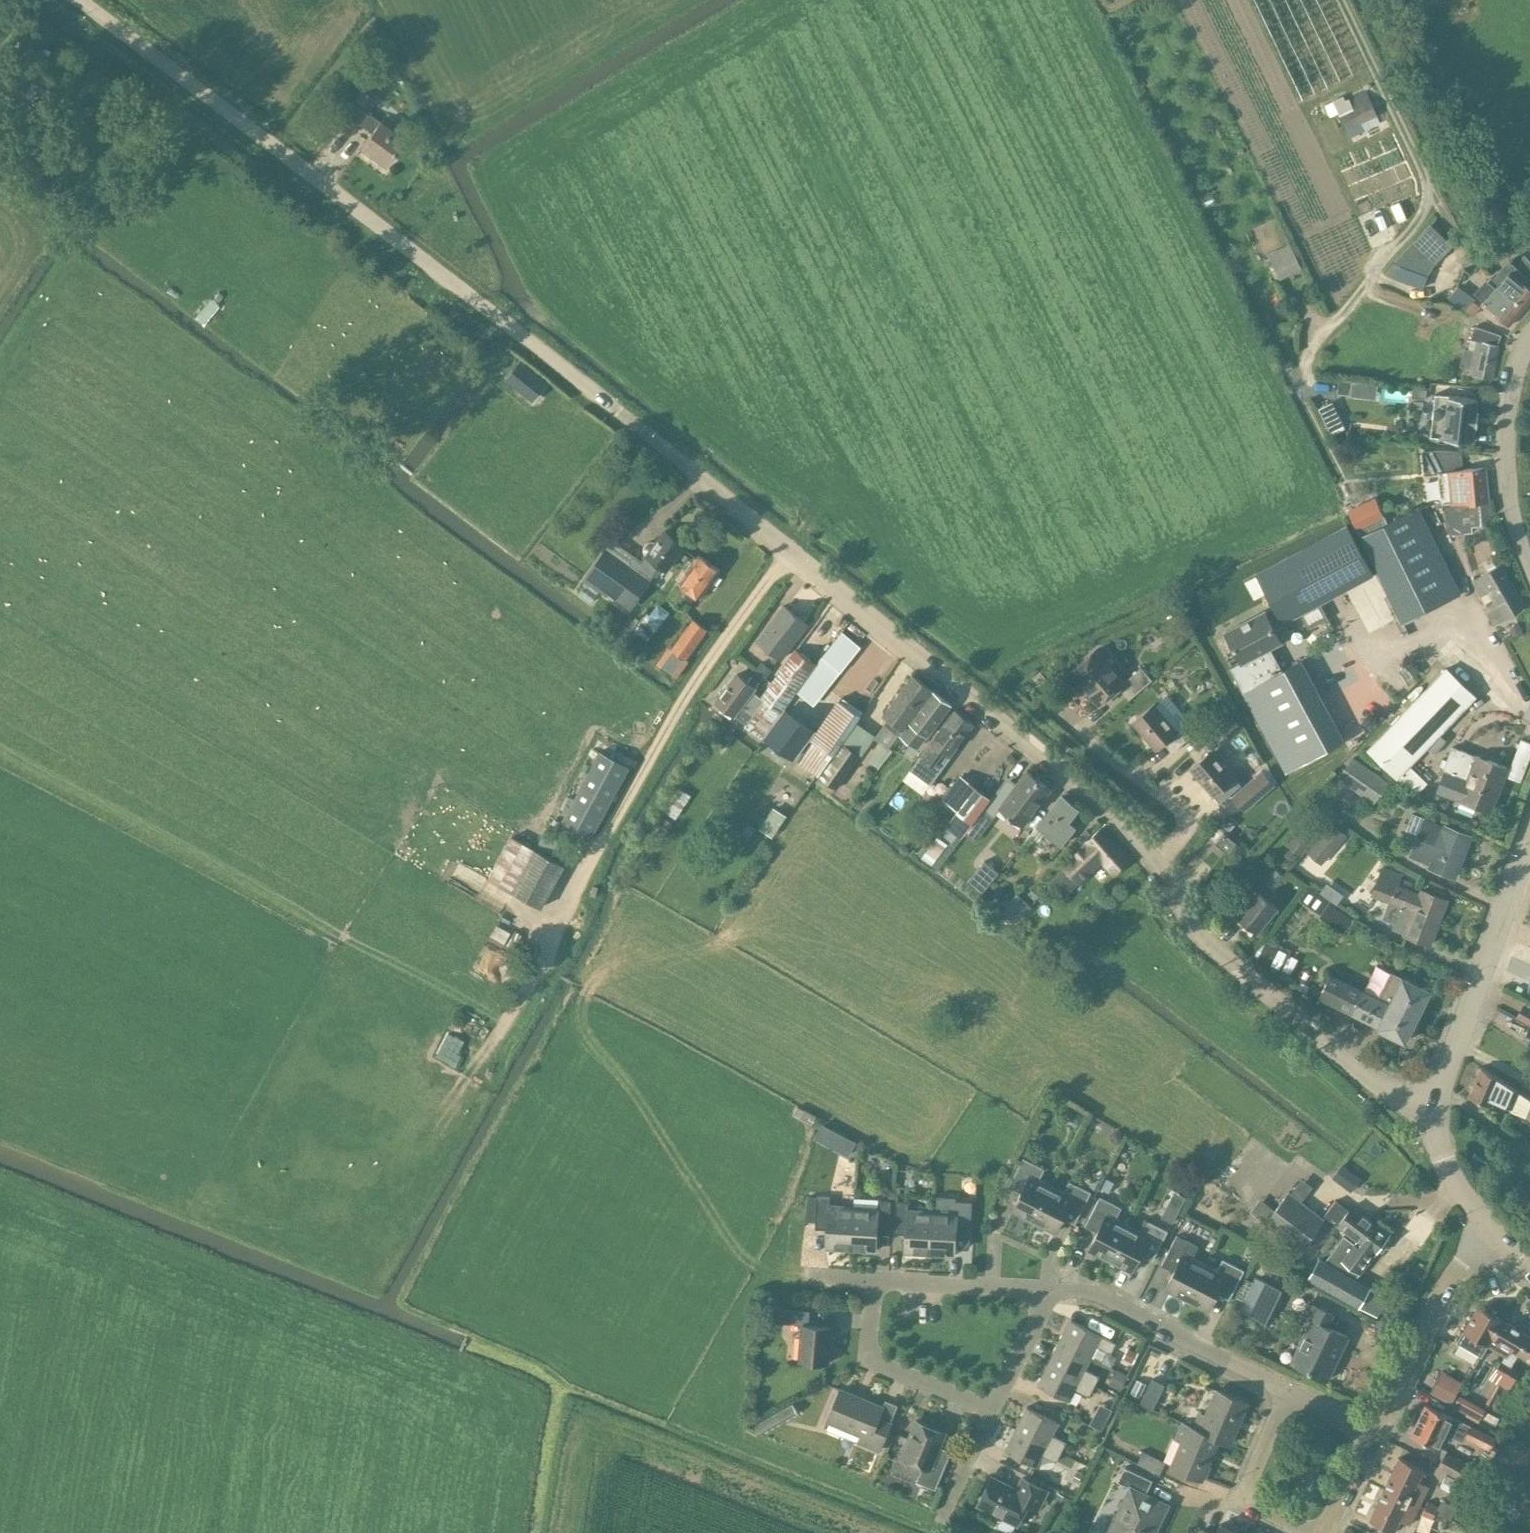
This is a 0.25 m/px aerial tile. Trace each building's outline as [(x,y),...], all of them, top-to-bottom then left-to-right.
[(1320,88),(1358,71),(1328,0),(1282,0),(1320,88)] [(1378,116),(1367,91),(1349,99),(1353,108),(1349,109),(1343,98),(1334,102),(1340,114),(1349,110),(1355,125),(1360,123),(1361,124),(1378,116)] [(404,140),(380,122),(353,102),(337,127),(351,136),(359,124),(373,133),(362,147),(386,165),(404,140)] [(1435,264),(1454,246),(1432,223),(1413,242),(1414,243),(1408,249),(1423,264),(1430,258),(1435,264)] [(1292,242),(1269,253),(1281,279),(1305,268),(1292,242)] [(1525,274),(1529,269),(1529,260),(1526,256),(1516,266),(1525,274)] [(1529,285),(1529,284),(1529,278),(1525,274),(1516,266),(1510,261),(1494,278),(1499,283),(1511,293),(1509,295),(1525,308),(1529,302),(1529,286),(1529,285)] [(1396,279),(1423,289),(1428,276),(1393,263),(1385,272),(1384,274),(1396,278),(1396,279)] [(1511,293),(1499,283),(1496,287),(1487,279),(1475,291),(1485,299),(1482,303),(1510,325),(1525,308),(1509,295),(1511,293)] [(195,318),(202,324),(218,306),(210,299),(195,318)] [(1464,349),(1460,366),(1470,368),(1469,373),(1493,379),(1500,345),(1498,345),(1502,335),(1475,325),(1468,350),(1464,349)] [(507,380),(535,401),(550,381),(522,360),(507,380)] [(1475,427),(1478,427),(1480,412),(1477,412),(1478,398),(1436,394),(1431,440),(1446,442),(1446,437),(1473,440),(1475,427)] [(1321,406),(1334,433),(1348,426),(1335,400),(1321,406)] [(1486,468),(1464,469),(1463,469),(1462,451),(1422,451),(1425,474),(1440,473),(1443,504),(1455,502),(1470,501),(1470,503),(1490,501),(1486,468)] [(1461,594),(1419,508),(1397,519),(1393,511),(1381,516),(1373,500),(1355,509),(1367,533),(1361,536),(1402,622),(1461,594)] [(1481,504),(1445,507),(1447,529),(1449,534),(1473,532),(1473,525),(1482,524),(1481,504)] [(1370,566),(1353,533),(1347,523),(1255,572),(1282,624),(1375,575),(1370,566)] [(668,569),(686,544),(666,530),(658,541),(654,540),(650,540),(647,542),(645,543),(644,546),(643,548),(643,551),(644,553),(647,556),(644,561),(636,556),(630,565),(606,548),(583,580),(607,597),(609,594),(631,609),(652,580),(650,579),(661,564),(668,569)] [(700,554),(669,597),(686,610),(697,595),(701,598),(721,570),(700,554)] [(1495,623),(1525,605),(1500,563),(1487,571),(1483,573),(1482,574),(1472,580),(1481,596),(1492,590),(1498,600),(1486,607),(1495,623)] [(630,626),(649,639),(669,611),(657,603),(650,613),(646,611),(640,619),(636,617),(630,626)] [(782,658),(809,623),(785,605),(759,640),(782,658)] [(1286,774),(1300,765),(1346,741),(1303,660),(1283,670),(1272,649),(1283,643),(1278,633),(1266,609),(1224,631),(1240,662),(1230,668),(1237,682),(1286,774)] [(687,659),(708,629),(693,618),(672,648),(669,646),(657,664),(677,678),(689,661),(687,659)] [(842,632),(822,657),(797,691),(815,705),(841,671),(861,646),(842,632)] [(761,696),(764,699),(747,723),(744,726),(762,738),(816,664),(796,649),(761,696)] [(1142,667),(1126,681),(1098,649),(1072,671),(1100,704),(1120,688),(1130,699),(1153,679),(1142,667)] [(1398,776),(1407,785),(1406,786),(1415,795),(1428,782),(1418,773),(1418,774),(1408,765),(1475,696),(1447,668),(1369,748),(1397,776),(1398,776)] [(753,691),(756,688),(759,683),(752,677),(748,682),(738,674),(718,702),(724,706),(736,715),(747,723),(764,699),(761,696),(753,691)] [(886,712),(891,715),(874,738),(889,748),(933,689),(914,675),(886,712)] [(918,749),(952,704),(934,691),(912,720),(911,720),(900,735),(918,749)] [(813,741),(798,761),(818,775),(831,757),(830,756),(831,754),(833,755),(861,715),(861,714),(864,709),(845,696),(841,701),(839,700),(811,739),(813,741)] [(1134,722),(1156,749),(1165,741),(1173,750),(1190,735),(1181,727),(1178,730),(1156,704),(1134,722)] [(766,737),(784,750),(795,758),(815,731),(804,723),(786,710),(766,737)] [(931,782),(951,755),(974,724),(956,710),(913,769),(931,782)] [(1237,778),(1214,751),(1219,746),(1219,745),(1233,734),(1224,724),(1190,752),(1200,762),(1192,769),(1215,796),(1216,796),(1221,802),(1241,784),(1236,778),(1237,778)] [(837,789),(861,755),(843,742),(818,776),(837,789)] [(1490,810),(1507,767),(1478,755),(1478,756),(1452,746),(1447,760),(1443,758),(1440,765),(1444,767),(1444,768),(1446,769),(1437,791),(1460,800),(1461,798),(1490,810)] [(593,837),(629,766),(601,752),(563,822),(593,837)] [(1338,779),(1374,803),(1389,782),(1353,757),(1338,779)] [(1263,769),(1232,796),(1245,811),(1276,784),(1263,769)] [(994,816),(1000,807),(1024,825),(1051,788),(1028,770),(1010,794),(1000,787),(984,808),(994,816)] [(960,775),(942,798),(957,810),(956,811),(958,812),(939,836),(938,835),(923,854),(934,862),(949,842),(953,845),(991,796),(976,785),(975,786),(960,775)] [(676,818),(691,795),(679,787),(664,811),(676,818)] [(1068,821),(1078,809),(1063,796),(1029,833),(1044,847),(1052,838),(1059,844),(1074,827),(1068,821)] [(775,805),(758,829),(771,838),(788,814),(775,805)] [(994,816),(984,808),(977,818),(987,825),(994,816)] [(1456,876),(1472,835),(1445,825),(1444,825),(1424,817),(1409,856),(1430,863),(1429,866),(1456,876)] [(1302,826),(1287,843),(1300,855),(1316,837),(1302,826)] [(1062,865),(1065,867),(1048,884),(1063,898),(1080,882),(1079,881),(1103,859),(1116,873),(1131,860),(1102,828),(1062,865)] [(1325,831),(1303,856),(1318,870),(1340,844),(1325,831)] [(1229,853),(1237,843),(1225,832),(1216,843),(1229,853)] [(542,908),(566,866),(512,835),(488,878),(542,908)] [(1274,868),(1264,880),(1274,889),(1284,877),(1283,876),(1294,862),(1284,855),(1275,866),(1276,867),(1275,868),(1274,868)] [(982,893),(999,872),(985,860),(967,882),(982,893)] [(1373,894),(1389,900),(1382,919),(1395,923),(1393,929),(1406,933),(1405,934),(1431,944),(1448,899),(1423,889),(1421,894),(1411,891),(1414,882),(1402,878),(1403,876),(1383,868),(1373,894)] [(1299,899),(1320,914),(1319,916),(1343,933),(1346,928),(1352,922),(1351,921),(1352,920),(1328,903),(1329,901),(1308,886),(1299,899)] [(1258,932),(1279,907),(1258,889),(1237,914),(1258,932)] [(1018,894),(1001,912),(1012,921),(1028,903),(1018,894)] [(503,947),(512,932),(498,924),(494,932),(493,932),(491,935),(490,935),(488,938),(503,947)] [(1280,945),(1278,951),(1265,944),(1258,957),(1282,968),(1290,950),(1280,945)] [(1319,998),(1381,1029),(1406,1041),(1431,991),(1404,977),(1392,972),(1379,997),(1365,990),(1332,973),(1319,998)] [(1513,1108),(1512,1111),(1526,1117),(1529,1108),(1529,1099),(1520,1092),(1482,1067),(1469,1096),(1492,1105),(1494,1100),(1513,1108)] [(1009,1187),(1022,1193),(1013,1211),(1033,1221),(1052,1185),(1040,1179),(1045,1168),(1024,1157),(1009,1187)] [(1265,1223),(1301,1250),(1325,1219),(1301,1201),(1313,1186),(1303,1178),(1291,1193),(1289,1191),(1265,1223)] [(1070,1181),(1064,1192),(1052,1185),(1033,1221),(1055,1232),(1064,1215),(1076,1221),(1091,1192),(1070,1181)] [(1163,1216),(1177,1220),(1187,1192),(1169,1187),(1165,1199),(1168,1200),(1163,1216)] [(827,1246),(852,1248),(855,1205),(854,1205),(831,1204),(831,1196),(818,1195),(817,1221),(829,1221),(827,1246)] [(892,1200),(879,1199),(854,1197),(854,1205),(855,1205),(852,1248),(876,1249),(878,1225),(890,1226),(892,1200)] [(1086,1226),(1099,1232),(1090,1250),(1110,1260),(1129,1225),(1116,1218),(1121,1207),(1100,1197),(1086,1226)] [(906,1251),(930,1253),(933,1211),(909,1209),(909,1201),(897,1200),(895,1226),(907,1227),(906,1251)] [(1339,1225),(1359,1240),(1363,1243),(1373,1230),(1371,1228),(1372,1226),(1375,1222),(1354,1206),(1350,1210),(1336,1200),(1325,1215),(1339,1226),(1339,1225)] [(957,1212),(933,1211),(930,1253),(955,1254),(956,1230),(969,1230),(970,1205),(958,1204),(957,1212)] [(1147,1220),(1141,1231),(1129,1225),(1110,1260),(1132,1271),(1141,1254),(1153,1260),(1168,1231),(1147,1220)] [(1375,1222),(1372,1226),(1371,1228),(1373,1230),(1363,1243),(1359,1240),(1343,1261),(1350,1266),(1357,1257),(1367,1265),(1390,1233),(1375,1222)] [(1162,1265),(1175,1271),(1166,1289),(1187,1299),(1205,1264),(1193,1257),(1198,1246),(1177,1235),(1162,1265)] [(1378,1291),(1372,1286),(1320,1257),(1308,1279),(1360,1307),(1368,1311),(1378,1291)] [(1223,1259),(1217,1270),(1205,1264),(1187,1299),(1209,1310),(1217,1293),(1230,1299),(1245,1269),(1223,1259)] [(1270,1324),(1286,1291),(1257,1277),(1254,1282),(1246,1278),(1237,1296),(1245,1301),(1241,1310),(1270,1324)] [(1329,1379),(1348,1337),(1329,1328),(1335,1313),(1309,1301),(1303,1315),(1313,1319),(1293,1362),(1329,1379)] [(1495,1338),(1506,1320),(1480,1305),(1465,1330),(1489,1344),(1494,1337),(1495,1338)] [(803,1324),(800,1361),(830,1363),(833,1327),(809,1325),(810,1310),(782,1308),(781,1322),(803,1324)] [(1061,1341),(1091,1357),(1097,1346),(1111,1353),(1116,1342),(1102,1335),(1072,1320),(1061,1341)] [(1495,1338),(1512,1348),(1507,1357),(1505,1356),(1491,1380),(1501,1385),(1513,1366),(1512,1365),(1519,1352),(1520,1353),(1529,1336),(1529,1334),(1506,1320),(1495,1338)] [(1520,1353),(1529,1359),(1529,1336),(1520,1353)] [(1050,1363),(1095,1386),(1100,1375),(1086,1369),(1091,1357),(1061,1341),(1050,1363)] [(1095,1386),(1050,1363),(1039,1385),(1070,1401),(1076,1389),(1090,1395),(1095,1386)] [(1513,1366),(1501,1385),(1509,1390),(1521,1370),(1513,1366)] [(1152,1378),(1141,1402),(1154,1408),(1165,1384),(1152,1378)] [(1431,1392),(1452,1403),(1460,1389),(1438,1378),(1431,1392)] [(882,1406),(842,1389),(829,1421),(863,1435),(860,1442),(880,1450),(891,1423),(878,1417),(882,1406)] [(1221,1438),(1220,1440),(1231,1445),(1249,1402),(1217,1389),(1207,1415),(1202,1413),(1196,1427),(1197,1428),(1196,1429),(1221,1438)] [(1458,1397),(1452,1408),(1461,1412),(1467,1402),(1458,1397)] [(793,1403),(747,1428),(760,1434),(798,1413),(793,1403)] [(1427,1404),(1412,1434),(1439,1447),(1446,1433),(1463,1441),(1465,1436),(1471,1425),(1454,1417),(1427,1404)] [(1017,1429),(1062,1451),(1067,1441),(1053,1435),(1059,1422),(1028,1406),(1017,1429)] [(945,1466),(934,1462),(946,1432),(917,1420),(902,1457),(924,1466),(918,1481),(936,1489),(945,1466)] [(1203,1479),(1220,1440),(1221,1438),(1196,1429),(1197,1428),(1196,1427),(1184,1422),(1177,1438),(1183,1440),(1172,1466),(1203,1479)] [(1471,1425),(1465,1436),(1474,1440),(1492,1448),(1497,1438),(1471,1425)] [(1062,1451),(1017,1429),(1006,1451),(1037,1466),(1043,1454),(1057,1461),(1062,1451)] [(1137,1463),(1160,1474),(1166,1462),(1143,1451),(1137,1463)] [(1446,1452),(1438,1467),(1465,1482),(1474,1467),(1446,1452)] [(1420,1505),(1430,1485),(1420,1480),(1425,1469),(1401,1457),(1386,1488),(1420,1505)] [(1134,1488),(1127,1501),(1125,1499),(1109,1532),(1110,1532),(1148,1532),(1154,1522),(1159,1525),(1169,1504),(1146,1493),(1153,1479),(1125,1466),(1118,1481),(1134,1488)] [(1439,1488),(1461,1499),(1468,1485),(1447,1474),(1439,1488)] [(1039,1508),(1049,1490),(1022,1477),(1016,1489),(993,1477),(979,1505),(1018,1525),(1029,1503),(1039,1508)] [(1386,1488),(1371,1519),(1395,1531),(1401,1519),(1411,1524),(1420,1505),(1386,1488)] [(1439,1506),(1428,1500),(1425,1507),(1436,1513),(1436,1512),(1439,1506)] [(1421,1514),(1432,1520),(1436,1513),(1425,1507),(1421,1514)] [(1222,1524),(1217,1532),(1241,1532),(1222,1524)]
